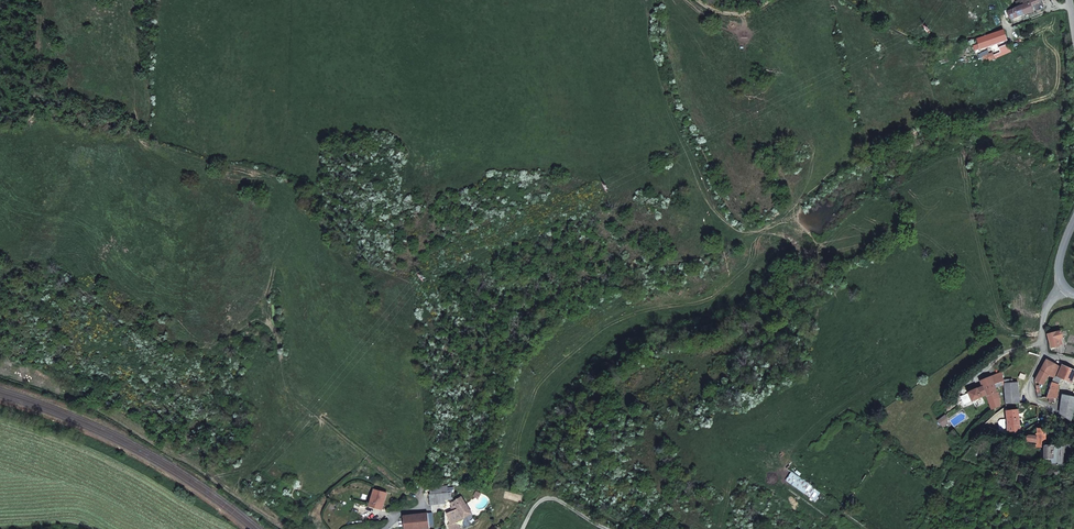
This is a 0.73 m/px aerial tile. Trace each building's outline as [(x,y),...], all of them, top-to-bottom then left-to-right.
[(1012,19),(1025,14),(1033,11),(1030,3),(1029,3),(1028,0),(1022,0),(1017,2),(1019,7),(1008,11),(1012,19)] [(1007,40),(1004,31),(977,40),(978,44),(980,49),(1007,40)] [(1002,55),(1011,52),(1008,44),(999,48),(1002,55)] [(992,53),(983,57),(985,63),(995,58),(992,53)] [(1051,348),(1060,345),(1058,339),(1061,338),(1061,339),(1063,338),(1061,331),(1048,334),(1051,348)] [(1055,364),(1047,359),(1041,370),(1049,375),(1055,364)] [(1061,367),(1055,364),(1049,375),(1053,378),(1054,376),(1055,376),(1061,367)] [(1067,367),(1066,369),(1061,367),(1057,376),(1072,383),(1073,378),(1073,370),(1067,367)] [(1049,375),(1041,370),(1035,381),(1043,385),(1049,375)] [(1004,380),(1003,374),(1002,372),(993,376),(991,377),(996,388),(1004,385),(1004,383),(1004,380)] [(1061,378),(1055,376),(1054,376),(1053,378),(1052,382),(1059,384),(1061,378)] [(998,393),(991,377),(981,381),(983,387),(987,395),(987,397),(998,393)] [(1012,383),(1004,383),(1005,404),(1020,403),(1018,382),(1012,383)] [(1058,385),(1059,384),(1052,382),(1047,398),(1057,398),(1058,385)] [(987,395),(983,387),(978,389),(982,397),(987,395)] [(982,397),(978,389),(978,388),(968,392),(972,402),(982,397)] [(972,402),(968,392),(956,400),(959,405),(961,407),(972,402)] [(999,397),(998,393),(987,397),(992,409),(1000,406),(999,397)] [(1063,395),(1062,398),(1060,413),(1071,421),(1073,410),(1073,397),(1063,395)] [(1018,410),(1006,411),(1008,425),(1020,425),(1018,410)] [(1006,417),(1002,417),(998,419),(993,423),(990,428),(1005,433),(1006,417)] [(1069,425),(1063,423),(1061,433),(1067,434),(1069,425)] [(1020,425),(1008,425),(1009,433),(1021,434),(1020,425)] [(1046,446),(1046,428),(1040,428),(1038,428),(1038,429),(1037,433),(1036,433),(1036,436),(1036,442),(1036,445),(1036,447),(1045,447),(1046,447),(1046,446)] [(1063,465),(1064,446),(1054,446),(1054,458),(1044,458),(1044,464),(1063,465)] [(1054,458),(1054,446),(1046,446),(1046,447),(1045,447),(1044,458),(1054,458)] [(820,492),(793,473),(787,481),(814,500),(820,492)] [(448,493),(447,486),(431,487),(431,494),(448,493)] [(387,493),(375,489),(370,506),(382,509),(387,493)] [(431,494),(430,495),(431,505),(451,502),(450,492),(448,493),(431,494)] [(472,513),(462,497),(454,501),(464,518),(472,513)] [(454,511),(447,514),(451,523),(451,524),(462,519),(464,518),(454,501),(451,503),(454,511)] [(404,516),(405,528),(423,528),(430,528),(428,513),(404,516)]
